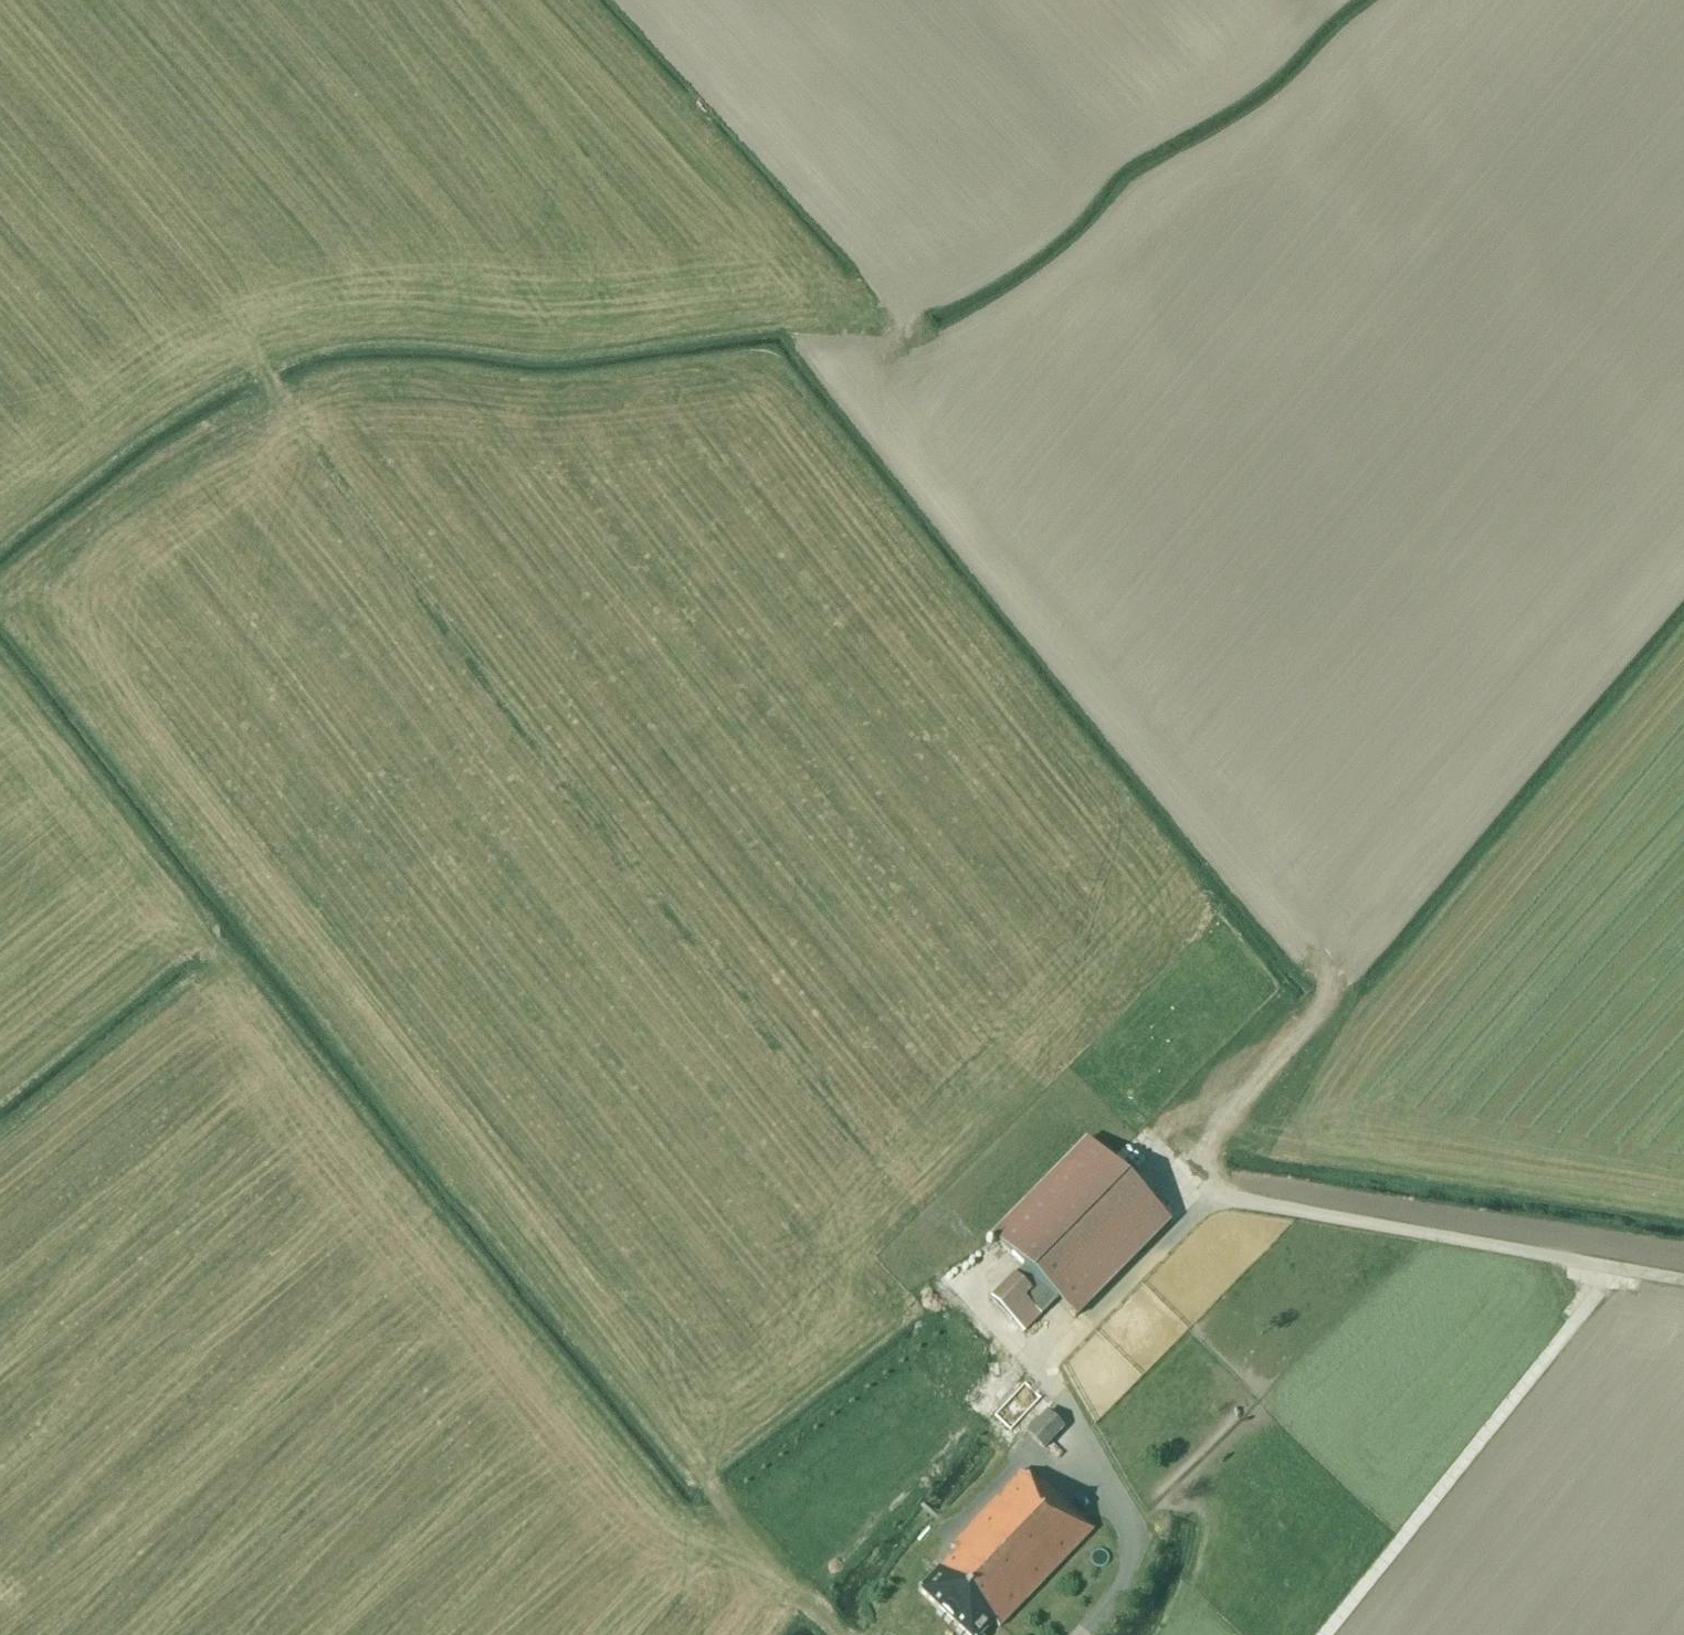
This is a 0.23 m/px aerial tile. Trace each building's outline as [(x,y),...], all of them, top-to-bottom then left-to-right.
[(1020,1268),(990,1300),(989,1301),(1023,1334),(1055,1300),(1073,1318),(1166,1220),(1079,1139),(987,1236),(1020,1268)] [(1042,1449),(1062,1428),(1045,1412),(1025,1433),(1042,1449)] [(1058,1565),(1092,1530),(1088,1526),(1091,1523),(1087,1518),(1084,1522),(1042,1482),(1037,1487),(1021,1472),(949,1547),(955,1552),(917,1591),(935,1607),(955,1627),(964,1634),(981,1634),(993,1622),(998,1627),(1044,1579),(1058,1565)]
